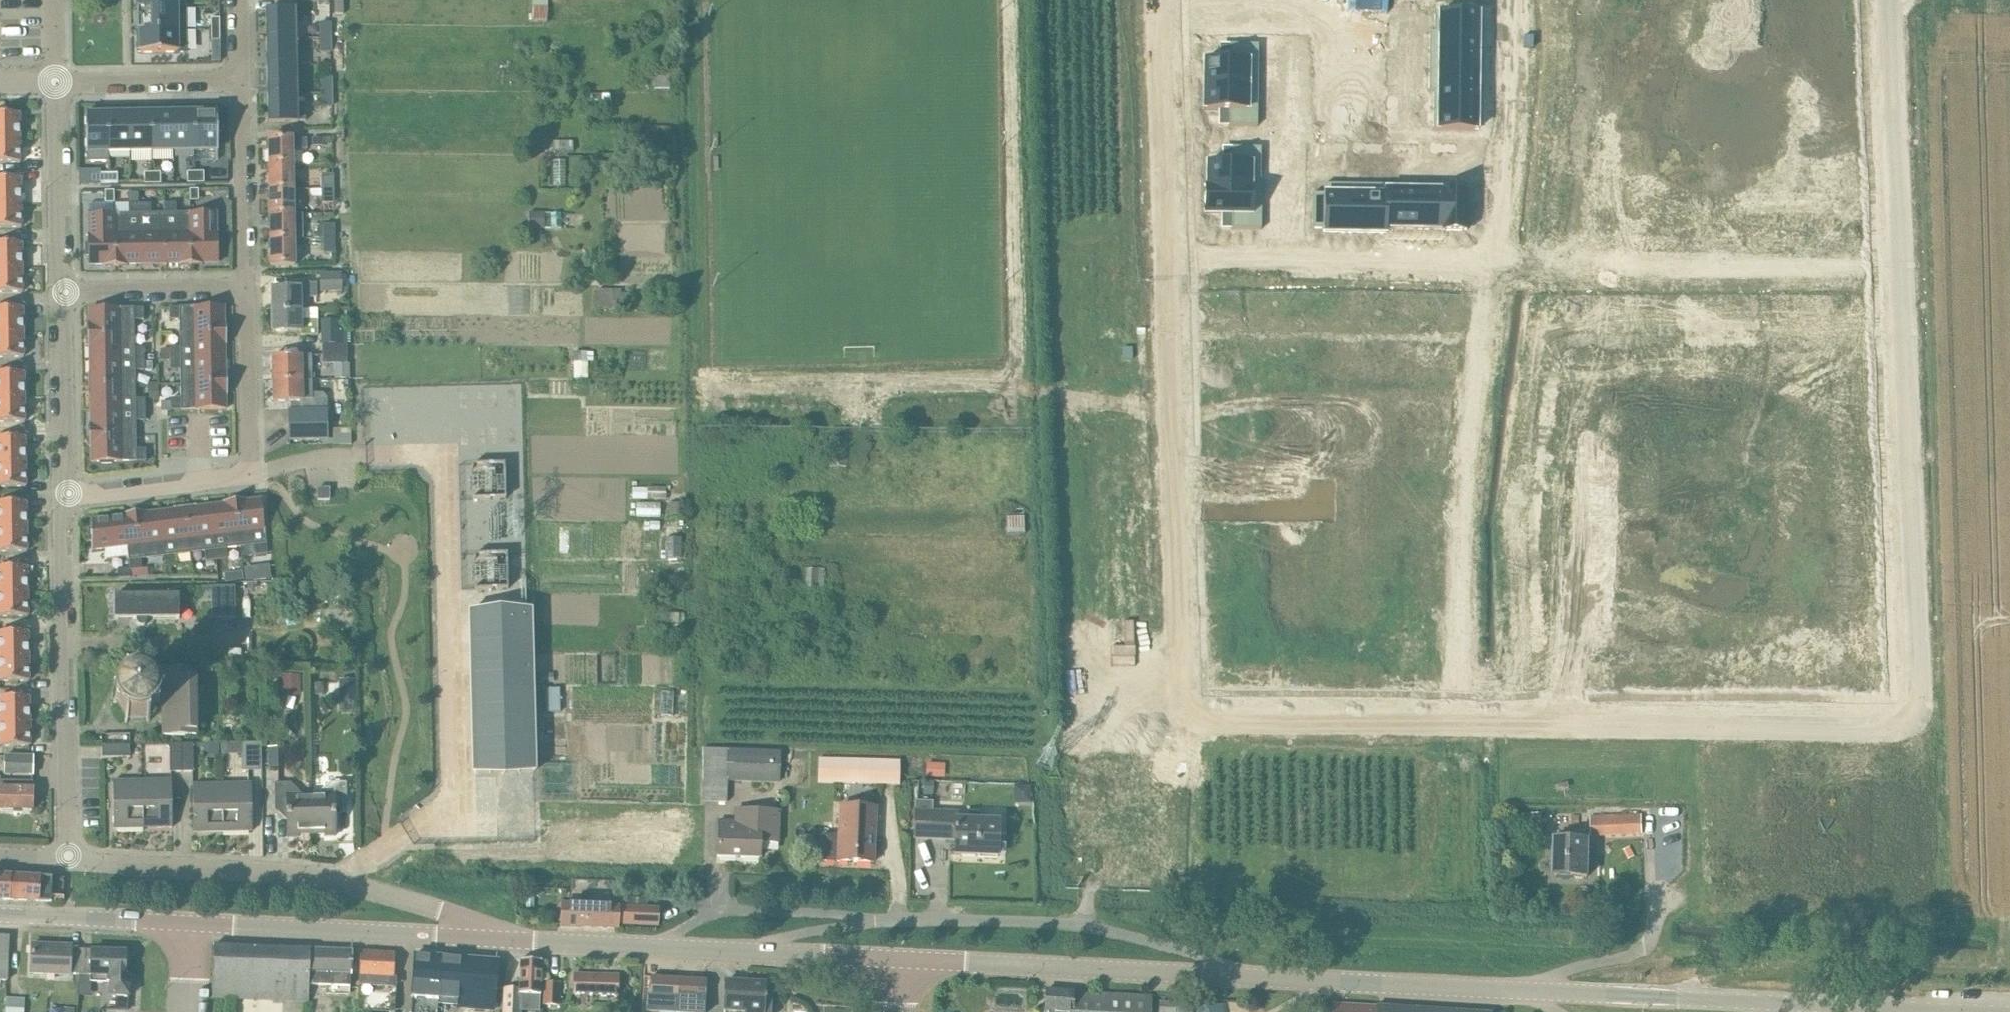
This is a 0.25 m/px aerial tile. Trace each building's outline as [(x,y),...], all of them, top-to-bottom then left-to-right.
[(176,8),(176,0),(136,0),(136,9),(184,8),(176,8)] [(344,0),(335,0),(335,14),(341,14),(344,14),(344,0)] [(1433,28),(1428,28),(1428,33),(1477,33),(1477,5),(1433,5),(1433,28)] [(139,31),(185,30),(184,8),(136,9),(136,23),(139,23),(139,31)] [(265,25),(267,25),(267,38),(295,38),(294,10),(265,11),(265,25)] [(211,29),(219,29),(219,18),(210,18),(211,29)] [(1398,21),(1390,20),(1389,33),(1398,33),(1398,21)] [(319,22),(319,39),(331,39),(331,22),(319,22)] [(211,41),(219,41),(219,29),(211,29),(211,41)] [(185,51),(185,30),(139,31),(139,38),(137,38),(137,52),(139,52),(139,53),(185,52),(185,51)] [(1398,33),(1389,33),(1389,45),(1398,45),(1398,33)] [(1477,33),(1428,33),(1428,52),(1477,53),(1477,33)] [(265,53),(267,53),(268,66),(295,65),(295,38),(267,38),(265,38),(265,53)] [(331,52),(331,39),(319,39),(319,52),(331,52)] [(1229,60),(1203,60),(1203,85),(1257,86),(1257,45),(1229,44),(1229,60)] [(219,51),(211,51),(211,62),(219,62),(219,51)] [(1477,53),(1428,52),(1428,71),(1477,72),(1477,53)] [(1397,59),(1389,59),(1389,71),(1397,71),(1397,59)] [(266,81),(268,80),(268,93),(296,93),(295,65),(268,66),(266,66),(266,81)] [(1397,71),(1389,71),(1389,83),(1397,83),(1397,71)] [(1477,72),(1428,71),(1427,90),(1476,91),(1477,72)] [(320,77),(320,93),(332,93),(332,77),(320,77)] [(1257,86),(1203,85),(1203,110),(1228,110),(1228,126),(1256,127),(1257,86)] [(1427,90),(1427,91),(1432,92),(1432,110),(1476,110),(1476,91),(1427,90)] [(267,108),(268,108),(269,122),(297,121),(297,120),(306,120),(305,105),(296,105),(296,93),(268,93),(266,93),(267,108)] [(332,107),(332,93),(320,93),(320,107),(332,107)] [(1388,97),(1388,109),(1397,109),(1397,97),(1388,97)] [(217,100),(194,101),(195,141),(218,141),(217,100)] [(102,101),(79,101),(79,142),(102,142),(102,101)] [(125,101),(102,101),(102,142),(125,142),(125,101)] [(148,101),(125,101),(125,142),(148,142),(148,101)] [(171,101),(148,101),(148,142),(172,141),(171,101)] [(194,101),(171,101),(172,141),(195,141),(194,101)] [(1388,109),(1388,121),(1396,121),(1397,109),(1388,109)] [(1476,110),(1432,110),(1432,130),(1476,130),(1476,110)] [(20,138),(20,114),(0,114),(0,139),(20,138)] [(267,138),(268,160),(293,161),(293,151),(307,151),(307,138),(293,138),(293,137),(267,138)] [(20,138),(0,139),(0,163),(21,162),(20,138)] [(1405,144),(1392,144),(1392,152),(1404,153),(1405,144)] [(1417,144),(1405,144),(1404,153),(1417,153),(1417,144)] [(1347,145),(1335,145),(1335,153),(1347,153),(1347,145)] [(1366,145),(1354,145),(1353,153),(1366,153),(1366,145)] [(1378,145),(1366,145),(1366,153),(1378,153),(1378,145)] [(1443,145),(1431,145),(1431,153),(1443,153),(1443,145)] [(1455,145),(1443,145),(1443,153),(1455,153),(1455,145)] [(1231,163),(1206,163),(1206,187),(1259,188),(1260,148),(1231,147),(1231,163)] [(268,160),(268,185),(294,185),(293,161),(268,160)] [(143,184),(152,184),(152,172),(143,172),(143,184)] [(152,184),(160,184),(160,172),(152,172),(152,184)] [(187,183),(195,183),(195,172),(186,172),(187,183)] [(195,183),(203,183),(203,172),(195,172),(195,183)] [(100,185),(109,185),(108,173),(100,173),(100,185)] [(109,185),(117,184),(117,173),(108,173),(109,185)] [(321,174),(322,187),(333,186),(333,174),(321,174)] [(22,202),(22,178),(0,179),(0,203),(22,202)] [(1311,194),(1311,229),(1323,229),(1323,233),(1346,233),(1346,185),(1323,184),(1323,194),(1311,194)] [(268,185),(268,211),(294,211),(294,185),(268,185)] [(1365,185),(1346,185),(1346,233),(1365,233),(1365,185)] [(1385,185),(1365,185),(1365,233),(1384,234),(1385,185)] [(1385,185),(1384,234),(1385,234),(1385,229),(1403,229),(1404,185),(1385,185)] [(1405,185),(1404,185),(1403,229),(1422,229),(1423,190),(1405,190),(1405,185)] [(333,203),(333,186),(322,187),(322,203),(333,203)] [(1206,187),(1204,187),(1204,213),(1231,213),(1230,229),(1260,230),(1261,188),(1259,188),(1206,187)] [(189,201),(198,201),(198,189),(189,189),(189,201)] [(1441,191),(1423,190),(1422,229),(1441,230),(1441,231),(1442,231),(1442,189),(1441,189),(1441,191)] [(1465,190),(1442,189),(1442,231),(1465,231),(1465,190)] [(104,202),(114,202),(113,190),(104,191),(104,202)] [(138,193),(127,193),(127,203),(127,204),(128,204),(138,204),(138,193)] [(22,202),(0,203),(0,228),(22,227),(22,202)] [(150,204),(139,204),(140,264),(154,264),(154,266),(165,266),(164,203),(163,203),(163,213),(150,214),(150,204)] [(175,203),(164,203),(165,266),(166,265),(166,264),(179,263),(179,265),(190,265),(189,213),(175,213),(175,203)] [(128,214),(114,214),(115,266),(126,266),(126,264),(140,264),(139,204),(138,204),(128,204),(128,214)] [(268,211),(269,239),(295,239),(294,211),(268,211)] [(216,213),(189,213),(190,265),(202,265),(202,263),(218,263),(217,254),(219,253),(219,242),(217,242),(217,233),(216,233),(216,213)] [(87,244),(85,244),(85,256),(87,256),(87,265),(103,265),(103,267),(115,266),(114,214),(88,215),(88,235),(87,235),(87,244)] [(322,225),(323,239),(334,239),(334,224),(322,225)] [(295,266),(295,239),(269,239),(269,267),(295,266)] [(335,253),(334,239),(323,239),(324,253),(335,253)] [(23,266),(22,243),(0,243),(0,267),(23,266)] [(23,266),(0,267),(0,292),(23,292),(23,266)] [(341,271),(319,272),(320,292),(342,292),(341,271)] [(270,287),(270,312),(302,311),(302,298),(316,298),(316,283),(302,283),(302,287),(270,287)] [(225,321),(224,321),(223,307),(169,308),(169,320),(179,319),(179,334),(225,333),(225,321)] [(24,331),(24,308),(0,309),(0,332),(24,331)] [(133,320),(143,320),(143,308),(88,309),(88,324),(87,324),(87,335),(133,334),(133,320)] [(302,321),(302,311),(270,312),(270,332),(300,332),(300,336),(317,336),(317,320),(302,321)] [(339,320),(321,320),(321,345),(346,344),(346,332),(339,332),(339,320)] [(24,331),(0,332),(0,357),(24,357),(24,331)] [(224,344),(226,344),(225,333),(179,334),(179,348),(169,348),(169,349),(170,359),(224,358),(224,344)] [(143,348),(133,349),(133,334),(87,335),(87,347),(89,347),(89,360),(144,359),(143,348)] [(321,354),(321,365),(343,365),(343,345),(321,345),(321,354)] [(1132,347),(1122,347),(1122,359),(1132,359),(1132,347)] [(1209,359),(1209,376),(1214,376),(1214,397),(1239,398),(1239,348),(1214,348),(1214,359),(1209,359)] [(1239,348),(1239,398),(1260,398),(1261,348),(1239,348)] [(169,349),(159,349),(160,359),(170,359),(169,349)] [(1695,353),(1676,353),(1676,392),(1695,393),(1695,353)] [(1715,354),(1695,353),(1695,393),(1714,393),(1715,354)] [(1346,354),(1345,404),(1370,404),(1371,354),(1346,354)] [(1734,354),(1715,354),(1714,393),(1733,393),(1733,387),(1734,377),(1734,375),(1734,354)] [(271,356),(271,381),(312,380),(312,370),(312,355),(271,356)] [(226,372),(224,372),(224,358),(170,359),(170,370),(180,370),(180,384),(226,383),(226,372)] [(134,371),(144,370),(144,362),(144,359),(89,360),(89,374),(87,374),(88,386),(134,385),(134,371)] [(1840,360),(1818,360),(1818,400),(1839,400),(1840,360)] [(153,362),(144,362),(144,370),(144,371),(145,371),(153,371),(153,362)] [(25,396),(24,373),(0,373),(0,397),(25,396)] [(1637,374),(1631,374),(1631,386),(1639,386),(1639,374),(1637,374)] [(327,410),(326,397),(323,392),(313,393),(312,380),(271,381),(272,402),(289,402),(289,411),(288,411),(288,441),(328,441),(327,410)] [(225,395),(227,395),(226,383),(180,384),(180,398),(170,398),(170,401),(171,410),(225,409),(225,395)] [(144,399),(134,399),(134,385),(88,386),(88,397),(90,397),(90,411),(144,410),(144,399)] [(157,385),(148,385),(148,399),(157,399),(157,385)] [(1639,386),(1631,386),(1631,398),(1639,399),(1639,386)] [(25,396),(0,397),(0,422),(25,421),(25,396)] [(170,401),(160,401),(160,410),(171,410),(170,401)] [(135,421),(145,421),(144,410),(90,411),(90,424),(88,424),(89,436),(135,435),(135,421)] [(1609,414),(1567,413),(1567,441),(1609,442),(1609,414)] [(1637,430),(1629,430),(1629,442),(1637,442),(1637,430)] [(1675,433),(1663,433),(1663,441),(1675,441),(1675,433)] [(1687,434),(1675,433),(1675,441),(1687,442),(1687,440),(1687,436),(1687,434)] [(1226,434),(1226,442),(1238,442),(1238,434),(1226,434)] [(1238,434),(1238,442),(1250,442),(1250,434),(1238,434)] [(1714,434),(1702,434),(1702,440),(1702,442),(1714,442),(1714,434)] [(1726,434),(1714,434),(1714,442),(1726,442),(1726,441),(1726,434)] [(1752,434),(1740,434),(1740,442),(1752,442),(1752,438),(1752,434)] [(1764,435),(1752,434),(1752,438),(1752,442),(1764,443),(1764,441),(1764,435)] [(145,449),(135,449),(135,435),(89,436),(89,448),(90,448),(91,462),(100,462),(100,464),(111,463),(111,462),(145,461),(145,449)] [(1260,435),(1259,442),(1271,443),(1271,435),(1260,435)] [(1291,435),(1291,443),(1303,443),(1303,435),(1291,435)] [(1303,435),(1303,443),(1315,443),(1315,435),(1303,435)] [(1796,435),(1784,435),(1784,443),(1796,443),(1796,442),(1796,435)] [(1808,435),(1796,435),(1796,442),(1796,443),(1808,443),(1808,442),(1808,435)] [(1827,435),(1827,443),(1839,444),(1839,439),(1839,436),(1827,435)] [(1839,436),(1839,439),(1839,444),(1851,444),(1851,442),(1851,436),(1839,436)] [(26,462),(25,437),(0,438),(0,463),(26,462)] [(1358,437),(1358,445),(1370,445),(1370,437),(1358,437)] [(1370,437),(1370,445),(1382,445),(1382,437),(1370,437)] [(1401,437),(1401,445),(1413,445),(1413,437),(1401,437)] [(1413,437),(1413,445),(1425,446),(1425,438),(1413,437)] [(1566,468),(1566,469),(1603,469),(1608,469),(1609,442),(1567,441),(1566,468)] [(1637,442),(1629,442),(1629,454),(1637,454),(1637,442)] [(26,462),(0,463),(0,487),(26,486),(26,462)] [(1349,468),(1341,468),(1341,480),(1349,480),(1349,468)] [(1349,480),(1341,480),(1341,492),(1349,492),(1349,480)] [(1635,485),(1627,485),(1627,497),(1635,497),(1635,485)] [(318,487),(318,500),(329,500),(329,487),(325,487),(318,487)] [(1635,497),(1627,497),(1626,509),(1634,509),(1635,498),(1635,497)] [(255,555),(267,554),(260,499),(246,501),(245,499),(234,501),(239,547),(254,545),(255,555)] [(225,549),(239,547),(234,501),(222,502),(223,504),(209,506),(215,560),(227,558),(225,549)] [(27,525),(27,502),(0,502),(0,527),(27,525)] [(677,503),(668,504),(669,514),(678,514),(677,503)] [(209,506),(195,507),(195,505),(184,507),(189,553),(204,551),(205,561),(215,560),(209,506)] [(1349,507),(1341,506),(1341,518),(1349,519),(1349,507)] [(175,555),(189,553),(184,507),(172,508),(173,510),(159,512),(165,566),(177,565),(175,555)] [(159,512),(145,513),(145,512),(134,513),(140,569),(141,569),(140,559),(163,556),(165,566),(159,512)] [(129,570),(140,569),(134,513),(122,514),(123,516),(91,520),(90,520),(91,550),(92,550),(126,546),(129,568),(129,570)] [(1023,516),(1005,517),(1005,535),(1023,535),(1023,516)] [(1349,519),(1341,518),(1341,530),(1349,530),(1349,519)] [(27,525),(0,527),(0,551),(27,551),(27,525)] [(1825,559),(1818,559),(1818,577),(1853,577),(1854,561),(1869,561),(1869,536),(1825,536),(1825,559)] [(680,538),(664,538),(664,558),(681,558),(680,538)] [(1634,541),(1626,540),(1626,552),(1634,553),(1634,541)] [(1319,545),(1319,557),(1327,557),(1327,545),(1319,545)] [(1304,547),(1304,559),(1312,560),(1312,547),(1304,547)] [(1634,553),(1626,552),(1626,564),(1634,565),(1634,553)] [(1319,557),(1319,569),(1327,569),(1327,557),(1319,557)] [(1304,559),(1304,571),(1312,572),(1312,560),(1304,559)] [(268,565),(258,566),(260,579),(270,578),(268,565)] [(28,591),(27,567),(0,567),(0,591),(28,591)] [(116,569),(117,577),(118,579),(130,578),(130,577),(129,570),(129,568),(116,569)] [(241,571),(234,572),(235,581),(242,580),(241,571)] [(211,586),(211,619),(235,618),(234,586),(211,586)] [(1311,586),(1304,586),(1303,598),(1311,598),(1311,586)] [(28,591),(0,591),(0,616),(28,616),(28,591)] [(1567,594),(1567,602),(1579,602),(1579,594),(1567,594)] [(1591,594),(1579,594),(1579,602),(1591,602),(1591,594)] [(136,619),(136,622),(136,624),(137,625),(138,626),(139,626),(142,626),(143,626),(145,625),(146,623),(146,619),(179,619),(179,595),(114,595),(114,619),(136,619)] [(1605,602),(1605,603),(1617,603),(1618,595),(1605,595),(1605,602)] [(1630,595),(1618,595),(1617,603),(1629,603),(1629,602),(1630,595)] [(1644,597),(1644,602),(1644,605),(1656,605),(1656,597),(1644,597)] [(1656,597),(1656,605),(1668,605),(1668,602),(1668,597),(1656,597)] [(1695,597),(1683,597),(1683,605),(1695,605),(1695,602),(1695,597)] [(1695,597),(1695,602),(1695,605),(1707,606),(1707,602),(1707,598),(1695,597)] [(1311,598),(1303,598),(1303,610),(1311,610),(1311,598)] [(1733,598),(1721,598),(1721,606),(1733,606),(1733,598)] [(1859,603),(1823,602),(1823,620),(1830,620),(1829,643),(1828,643),(1828,644),(1875,645),(1875,643),(1874,643),(1874,619),(1859,619),(1859,603)] [(528,613),(472,615),(476,769),(531,768),(528,613)] [(1311,625),(1311,637),(1319,637),(1319,625),(1311,625)] [(1755,639),(1733,639),(1732,678),(1755,678),(1755,661),(1767,661),(1767,629),(1755,629),(1755,639)] [(29,657),(29,632),(0,632),(0,657),(29,657)] [(1828,667),(1818,667),(1818,685),(1848,685),(1848,669),(1875,669),(1875,645),(1828,644),(1828,667)] [(29,657),(0,657),(0,681),(29,681),(29,657)] [(160,671),(161,735),(198,734),(197,671),(160,671)] [(540,683),(553,683),(552,674),(540,674),(540,683)] [(300,675),(280,675),(280,696),(299,696),(300,675)] [(355,679),(338,680),(338,694),(356,694),(355,679)] [(114,700),(114,705),(114,707),(116,712),(119,717),(121,719),(125,722),(128,723),(132,724),(138,724),(142,723),(145,722),(150,720),(153,717),(154,715),(157,711),(158,708),(159,704),(159,701),(158,697),(157,694),(156,690),(154,688),(152,686),(149,683),(148,682),(143,680),(140,680),(133,680),(130,680),(125,682),(122,684),(121,686),(117,690),(115,693),(115,696),(114,700)] [(559,688),(545,688),(545,712),(559,712),(559,688)] [(30,724),(30,697),(0,697),(0,723),(30,724)] [(30,724),(0,723),(0,746),(31,746),(30,724)] [(240,743),(240,771),(260,770),(260,742),(240,743)] [(169,772),(181,771),(181,743),(169,744),(169,772)] [(181,743),(181,771),(193,771),(192,743),(181,743)] [(218,743),(205,743),(205,755),(218,755),(218,743)] [(129,745),(101,745),(101,757),(129,757),(129,745)] [(277,747),(266,747),(267,767),(277,767),(277,747)] [(700,802),(725,803),(726,781),(778,784),(780,751),(727,749),(701,749),(700,802)] [(5,775),(33,776),(33,757),(5,757),(5,775)] [(817,758),(816,783),(899,786),(899,760),(817,758)] [(926,763),(925,777),(944,778),(944,764),(926,763)] [(141,781),(142,828),(172,827),(171,780),(141,781)] [(33,812),(33,782),(0,781),(0,811),(33,812)] [(113,828),(142,828),(141,781),(112,781),(113,828)] [(310,793),(310,833),(323,833),(323,836),(334,835),(334,815),(334,809),(346,809),(345,781),(329,781),(320,790),(320,793),(310,793)] [(922,781),(921,794),(932,794),(932,781),(922,781)] [(297,833),(310,833),(310,793),(298,793),(298,791),(289,782),(273,782),(274,810),(286,810),(286,836),(297,836),(297,833)] [(192,832),(221,831),(221,784),(192,785),(192,832)] [(221,784),(221,831),(251,831),(251,784),(221,784)] [(912,839),(928,840),(954,841),(954,856),(996,858),(998,820),(952,818),(953,811),(928,810),(928,802),(914,802),(912,839)] [(821,836),(820,861),(873,863),(875,809),(837,807),(836,836),(821,836)] [(733,820),(717,820),(716,857),(758,858),(759,843),(778,843),(779,812),(733,810),(733,820)] [(1588,838),(1642,835),(1641,815),(1587,817),(1588,838)] [(1554,839),(1553,876),(1588,877),(1588,840),(1554,839)] [(50,903),(51,877),(0,875),(0,900),(50,903)] [(559,922),(559,927),(561,927),(616,929),(618,929),(618,923),(657,925),(658,911),(658,907),(630,906),(617,905),(586,904),(560,903),(559,922)] [(7,982),(9,936),(0,936),(0,981),(7,982)] [(69,974),(79,975),(81,950),(70,949),(70,946),(31,944),(30,974),(69,976),(69,974)] [(230,999),(308,1003),(309,986),(318,986),(318,990),(325,990),(325,994),(348,995),(349,988),(350,950),(212,945),(211,980),(210,998),(230,999)] [(91,951),(81,950),(79,975),(90,976),(90,977),(105,977),(105,982),(108,983),(107,996),(115,996),(114,1011),(127,1011),(129,997),(130,977),(124,976),(126,951),(91,949),(91,951)] [(358,986),(357,1011),(393,1011),(393,1007),(394,987),(389,986),(389,977),(391,977),(393,952),(361,950),(359,950),(358,976),(358,985),(358,986)] [(410,1011),(437,1011),(437,1006),(491,1010),(496,960),(414,954),(411,998),(410,1011)] [(502,1011),(519,1011),(539,1011),(542,961),(519,960),(518,989),(503,989),(502,1011)] [(572,995),(617,998),(618,975),(573,973),(572,995)] [(678,978),(650,977),(649,998),(646,998),(645,1011),(676,1011),(678,978)] [(676,1011),(703,1011),(705,980),(678,978),(676,1011)] [(543,981),(541,1006),(557,1007),(558,982),(543,981)] [(722,1011),(770,1011),(771,1009),(771,996),(763,995),(764,985),(764,984),(724,982),(722,1011)] [(1150,996),(1045,990),(1044,1011),(1149,1011),(1150,996)] [(5,1011),(23,1011),(24,998),(5,997),(5,1011)] [(1189,1005),(1158,1003),(1158,1011),(1189,1011),(1189,1005)] [(1490,1011),(1332,1004),(1332,1011),(1490,1011)]
